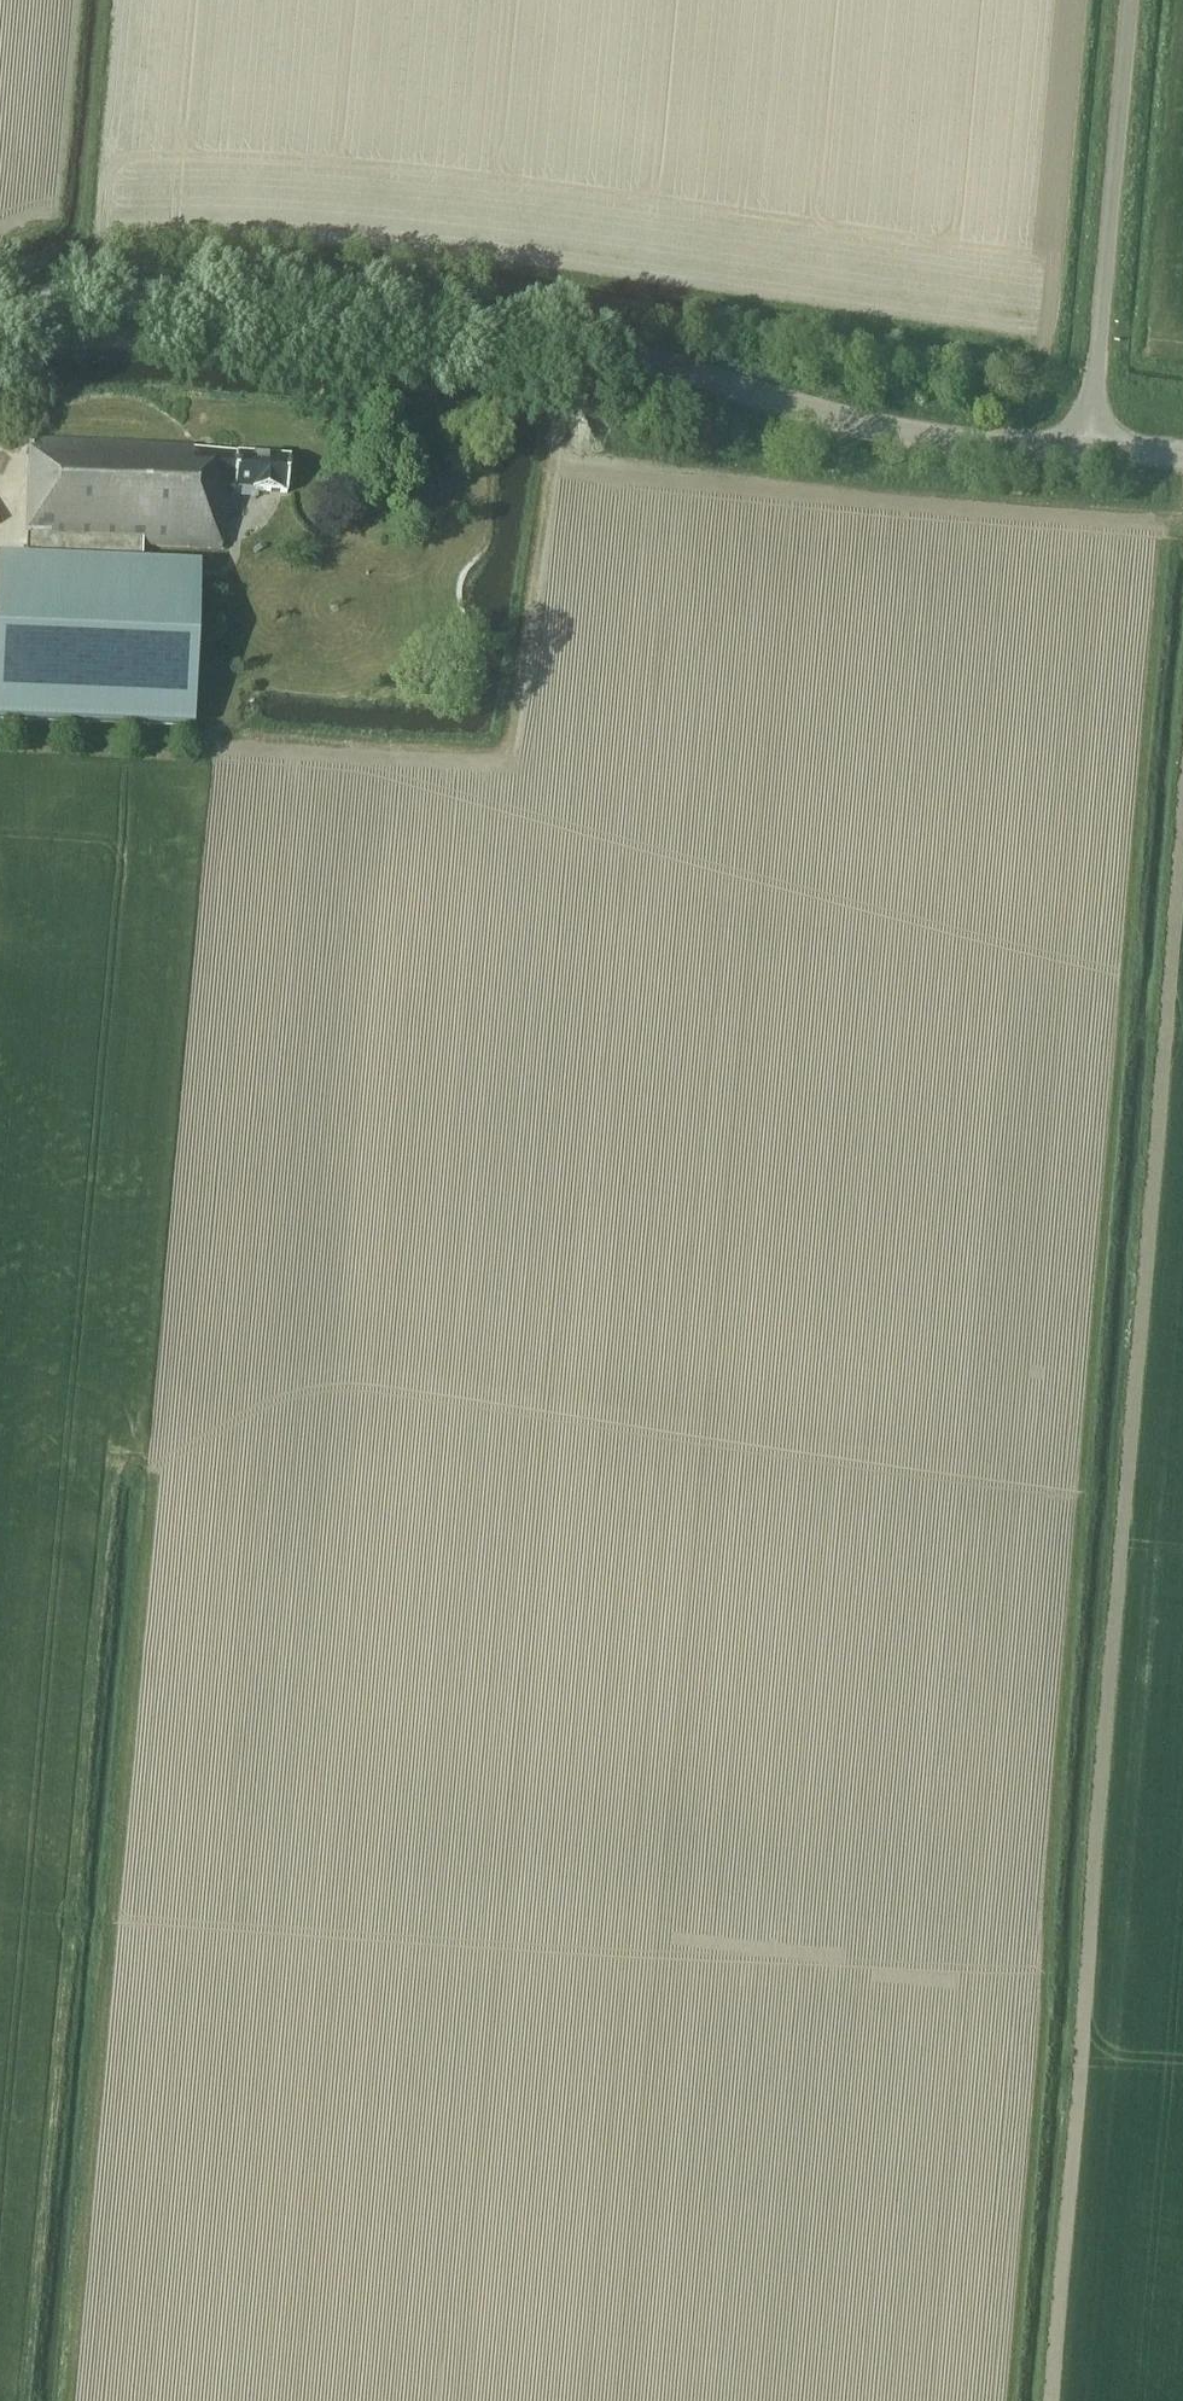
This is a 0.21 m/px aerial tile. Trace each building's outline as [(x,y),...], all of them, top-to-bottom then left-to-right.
[(194,446),(30,440),(25,562),(142,567),(143,547),(222,549),(224,485),(234,486),(234,488),(287,493),(290,459),(194,452),(194,446)] [(193,727),(200,569),(142,567),(25,562),(24,587),(0,586),(0,720),(193,727)]
